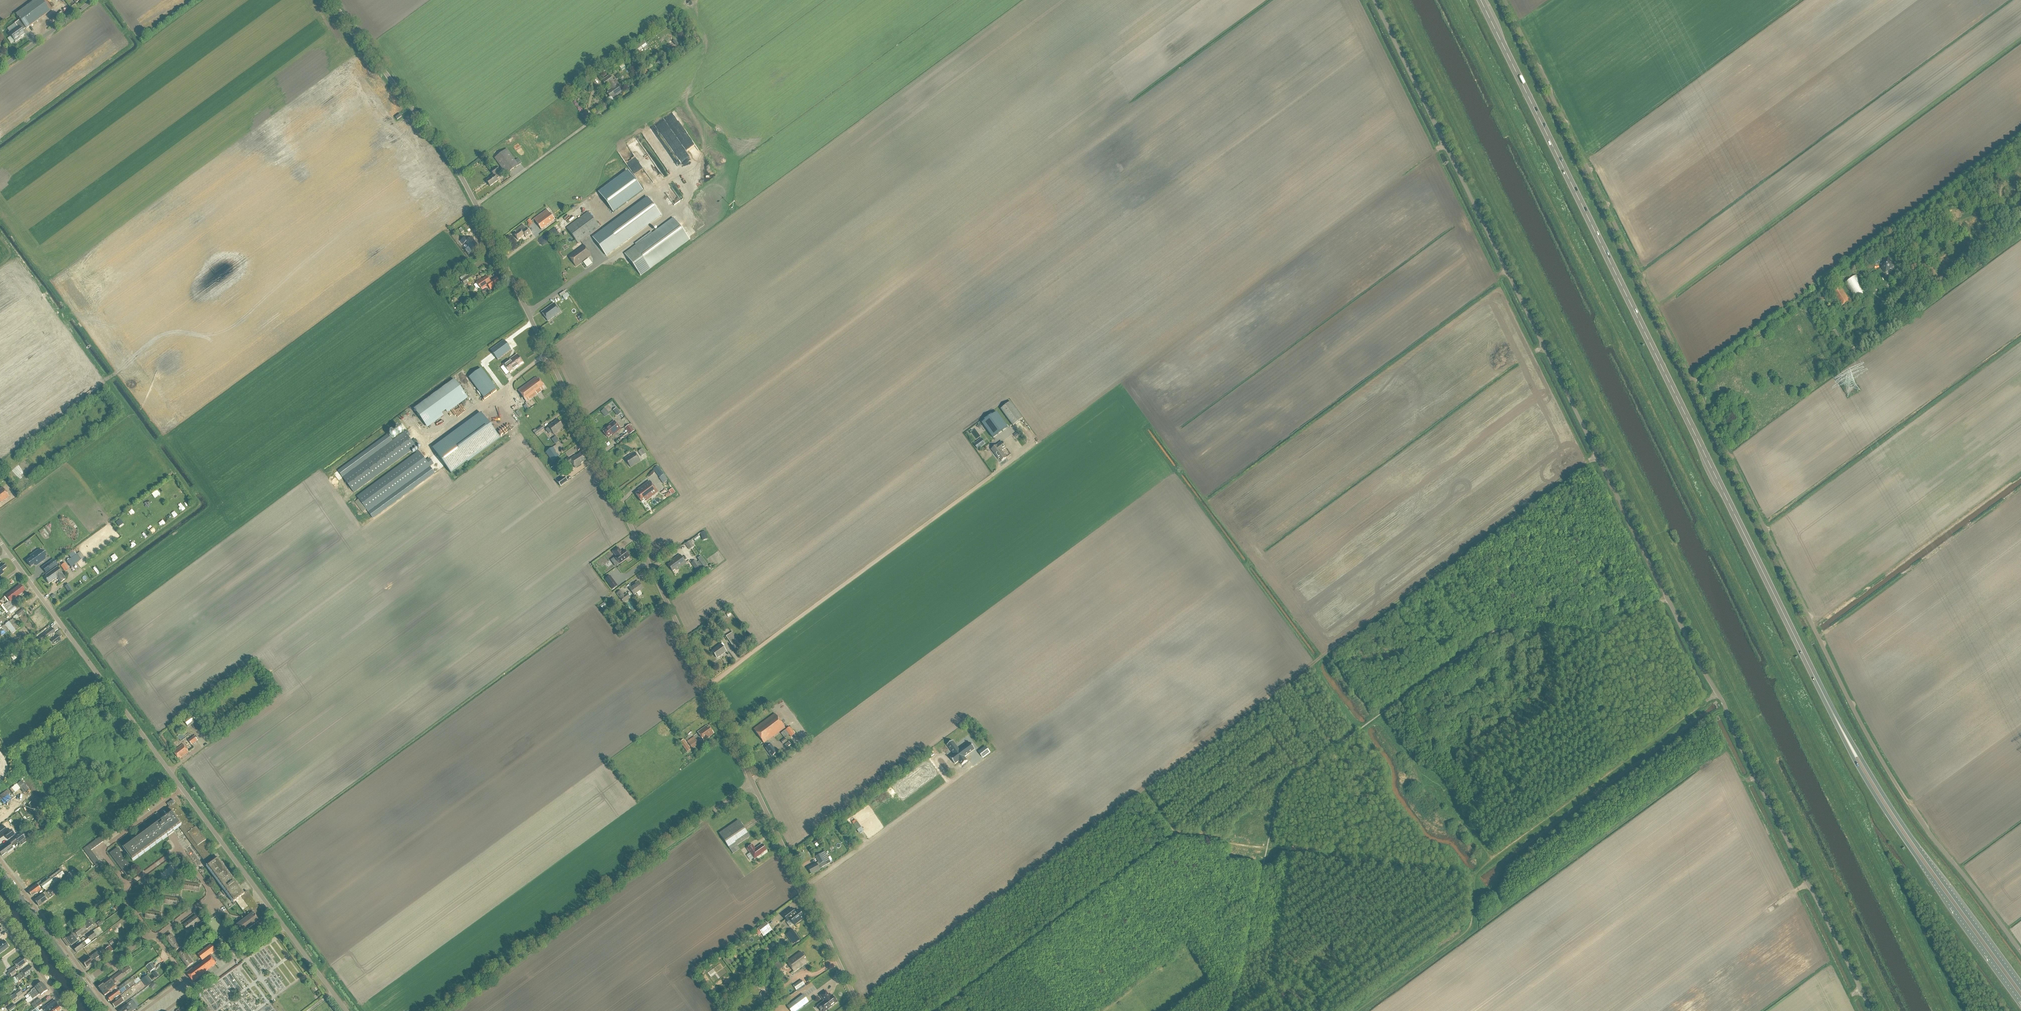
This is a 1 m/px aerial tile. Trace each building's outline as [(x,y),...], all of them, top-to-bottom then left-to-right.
[(15,43),(21,39),(21,38),(25,35),(21,30),(24,27),(26,29),(50,11),(41,0),(36,0),(15,15),(19,21),(14,24),(17,27),(8,34),(15,43)] [(643,48),(644,51),(649,47),(644,41),(633,49),(636,53),(643,48)] [(614,81),(610,75),(602,81),(606,87),(608,85),(611,89),(607,92),(608,93),(607,94),(610,97),(607,99),(610,103),(613,100),(612,99),(622,92),(617,85),(615,86),(613,82),(614,81)] [(655,125),(672,152),(682,146),(688,155),(696,150),(674,114),(655,125)] [(620,155),(625,162),(634,156),(630,150),(634,148),(636,151),(640,148),(642,151),(644,150),(638,140),(621,150),(623,153),(620,155)] [(507,150),(494,159),(501,168),(500,169),(498,168),(497,168),(496,167),(491,172),(494,176),(486,181),(490,187),(498,181),(497,179),(499,177),(497,174),(503,170),(506,175),(518,166),(507,150)] [(628,171),(598,193),(613,213),(643,191),(628,171)] [(660,216),(647,198),(593,238),(606,256),(660,216)] [(533,219),(541,229),(554,220),(547,209),(533,219)] [(600,228),(587,211),(566,227),(578,244),(600,228)] [(640,276),(689,240),(674,219),(625,255),(640,276)] [(525,228),(523,225),(516,229),(518,231),(513,235),(517,240),(523,236),(525,238),(530,235),(527,229),(526,230),(525,228)] [(465,238),(460,241),(463,245),(465,243),(468,247),(465,250),(468,255),(472,252),(478,247),(472,238),(468,241),(465,238)] [(590,255),(584,246),(568,257),(575,266),(590,255)] [(583,262),(587,268),(592,264),(588,258),(583,262)] [(1885,273),(1894,266),(1888,258),(1883,262),(1886,265),(1882,268),(1884,270),(1883,270),(1885,273)] [(471,275),(462,281),(465,286),(474,280),(471,275)] [(487,276),(482,280),(481,279),(476,283),(480,290),(487,285),(490,290),(499,284),(498,283),(499,282),(497,278),(492,281),(491,279),(490,280),(487,276)] [(1857,276),(1845,283),(1857,300),(1868,292),(1857,276)] [(1841,307),(1850,301),(1841,287),(1833,292),(1834,293),(1832,294),(1841,307)] [(1828,299),(1825,295),(1817,300),(1820,305),(1828,299)] [(554,303),(553,304),(541,312),(547,321),(548,321),(560,312),(554,303)] [(1836,330),(1831,333),(1835,340),(1840,336),(1836,330)] [(498,360),(511,350),(504,340),(490,351),(498,360)] [(1857,353),(1854,348),(1849,351),(1852,356),(1857,353)] [(510,374),(524,364),(517,355),(503,365),(510,374)] [(481,368),(468,378),(483,398),(496,389),(481,368)] [(542,387),(544,386),(539,379),(537,380),(535,378),(518,391),(526,403),(544,390),(542,387)] [(466,396),(454,380),(414,410),(426,426),(466,396)] [(1011,402),(1001,409),(1013,426),(1023,419),(1011,402)] [(1008,428),(997,413),(982,423),(993,438),(1008,428)] [(480,415),(433,449),(441,460),(450,472),(452,475),(500,440),(498,436),(482,414),(480,415)] [(557,432),(563,427),(557,420),(548,426),(549,428),(545,430),(549,434),(552,432),(554,435),(557,432)] [(613,436),(620,430),(614,421),(602,431),(608,438),(612,435),(613,436)] [(536,436),(544,430),(541,425),(536,429),(537,430),(536,431),(535,430),(533,432),(536,436)] [(630,425),(625,429),(630,435),(635,431),(630,425)] [(407,430),(342,478),(354,493),(419,445),(415,439),(412,442),(408,437),(410,436),(407,430)] [(1024,438),(1019,432),(1014,436),(1019,442),(1024,438)] [(982,447),(978,441),(974,444),(978,450),(982,447)] [(1001,442),(997,445),(991,449),(998,459),(999,458),(1002,461),(1006,458),(1001,451),(1006,448),(1004,446),(1006,445),(1004,442),(1003,443),(1001,442)] [(552,461),(559,456),(553,448),(546,453),(549,457),(552,461)] [(368,512),(435,464),(431,458),(426,461),(418,450),(416,451),(417,453),(357,497),(368,512)] [(640,461),(635,453),(625,459),(630,468),(640,461)] [(586,461),(581,454),(576,457),(576,456),(570,460),(569,458),(563,462),(567,467),(572,464),(575,469),(581,464),(586,461)] [(552,461),(549,457),(547,458),(547,459),(544,461),(546,464),(545,465),(546,467),(552,462),(552,461)] [(653,470),(659,478),(664,475),(658,466),(653,470)] [(561,487),(568,482),(564,477),(557,482),(561,487)] [(649,482),(638,490),(639,491),(635,494),(641,503),(645,500),(647,501),(658,493),(649,482)] [(9,497),(2,487),(0,489),(0,503),(1,502),(1,503),(9,497)] [(685,545),(689,550),(694,547),(690,541),(685,545)] [(620,564),(630,557),(625,550),(622,553),(618,548),(613,552),(616,557),(615,558),(620,564)] [(32,558),(27,562),(31,567),(35,564),(35,565),(38,563),(39,564),(44,560),(37,551),(30,556),(32,558)] [(76,555),(67,562),(71,568),(80,561),(76,555)] [(686,563),(680,555),(671,562),(671,563),(668,565),(672,572),(676,569),(677,570),(686,563)] [(53,560),(45,566),(49,571),(57,565),(53,560)] [(691,564),(697,572),(702,569),(696,561),(691,564)] [(65,563),(61,566),(65,572),(69,569),(65,563)] [(46,577),(44,578),(48,584),(57,578),(60,583),(65,579),(62,574),(57,567),(46,576),(46,577)] [(638,582),(635,584),(634,583),(629,587),(634,595),(637,593),(639,596),(642,594),(640,591),(643,589),(638,582)] [(68,584),(64,586),(69,593),(73,591),(68,584)] [(20,594),(19,593),(23,590),(21,587),(19,588),(18,587),(9,594),(13,600),(20,594)] [(630,598),(627,593),(623,595),(620,591),(617,593),(623,602),(630,598)] [(5,597),(0,601),(0,602),(2,605),(1,605),(7,612),(10,610),(4,603),(7,600),(5,597)] [(25,613),(22,609),(16,614),(19,618),(18,618),(26,627),(32,635),(37,631),(24,613),(25,613)] [(710,623),(719,636),(725,631),(715,619),(710,623)] [(9,631),(4,625),(1,628),(1,627),(0,628),(0,635),(1,636),(9,631)] [(46,638),(51,634),(52,635),(55,633),(55,632),(58,630),(55,625),(45,633),(46,634),(45,634),(42,631),(35,636),(37,639),(43,634),(46,638)] [(54,638),(51,640),(54,644),(57,642),(58,642),(61,640),(59,638),(62,636),(59,631),(56,633),(57,635),(54,637),(54,638)] [(726,636),(736,651),(742,647),(732,632),(726,636)] [(726,651),(721,644),(712,651),(717,658),(726,651)] [(16,658),(22,653),(19,649),(13,654),(16,658)] [(183,721),(188,727),(197,721),(192,714),(183,721)] [(776,753),(768,741),(785,728),(774,714),(754,729),(767,747),(765,748),(771,757),(776,753)] [(708,728),(706,726),(697,732),(704,741),(714,733),(709,727),(708,728)] [(799,740),(790,727),(785,730),(781,734),(784,738),(780,741),(782,744),(786,741),(785,738),(789,735),(794,743),(799,740)] [(194,736),(188,740),(192,745),(198,741),(194,736)] [(688,743),(692,749),(699,744),(695,739),(688,743)] [(691,750),(683,740),(680,743),(687,753),(691,750)] [(960,751),(953,741),(947,745),(954,755),(950,758),(955,764),(959,761),(962,766),(968,761),(965,757),(975,750),(970,743),(960,751)] [(178,758),(179,757),(180,759),(189,752),(183,745),(173,752),(178,758)] [(979,752),(983,759),(991,753),(987,746),(979,752)] [(938,769),(944,765),(937,755),(931,760),(938,769)] [(19,782),(11,788),(14,793),(23,787),(19,782)] [(0,795),(0,800),(3,805),(12,799),(8,795),(10,794),(7,790),(0,795)] [(243,933),(259,922),(261,924),(267,919),(247,891),(244,893),(230,875),(218,858),(217,859),(204,842),(206,840),(196,827),(195,828),(176,803),(166,810),(169,814),(123,848),(126,852),(122,855),(117,848),(110,854),(123,871),(125,869),(130,875),(135,872),(125,859),(129,856),(132,861),(179,827),(207,866),(206,866),(219,884),(224,890),(222,891),(226,896),(228,895),(234,903),(236,901),(245,913),(248,911),(251,914),(237,925),(243,933)] [(737,846),(750,837),(738,820),(718,834),(730,850),(733,854),(739,849),(737,846)] [(860,828),(855,820),(852,822),(857,830),(860,828)] [(4,835),(8,840),(14,835),(11,830),(7,833),(3,826),(0,828),(0,838),(4,835)] [(29,840),(23,832),(0,849),(0,854),(2,857),(7,853),(13,849),(12,848),(13,848),(11,846),(17,841),(21,846),(29,840)] [(761,854),(766,850),(762,844),(755,849),(752,845),(747,849),(754,859),(761,854)] [(816,863),(807,868),(810,873),(811,872),(812,874),(819,869),(821,867),(830,862),(823,851),(815,856),(818,862),(816,863)] [(32,896),(35,894),(36,894),(41,890),(40,888),(41,887),(43,890),(45,890),(65,876),(60,870),(39,885),(38,883),(27,891),(31,896),(32,896)] [(47,892),(46,893),(45,892),(34,900),(39,907),(67,886),(64,881),(47,892)] [(191,891),(192,884),(185,883),(184,890),(191,891)] [(200,885),(192,884),(191,891),(199,892),(200,885)] [(790,920),(794,925),(804,918),(798,910),(795,913),(791,908),(782,915),(787,922),(790,920)] [(196,916),(190,921),(194,926),(200,921),(196,916)] [(93,925),(89,919),(83,924),(83,925),(75,932),(69,937),(68,935),(63,939),(68,947),(70,945),(71,946),(78,941),(77,939),(79,937),(87,930),(93,925)] [(188,931),(194,926),(190,921),(183,926),(188,931)] [(770,928),(766,923),(758,929),(762,934),(770,928)] [(97,929),(87,936),(90,941),(97,936),(100,933),(97,929)] [(799,940),(793,931),(789,934),(795,943),(799,940)] [(172,935),(166,939),(171,945),(176,941),(172,935)] [(9,947),(4,941),(0,944),(0,954),(9,947)] [(181,947),(176,941),(171,945),(176,952),(181,947)] [(77,953),(84,948),(84,947),(87,945),(85,942),(81,944),(81,943),(73,948),(77,953)] [(211,954),(216,951),(211,945),(198,955),(202,961),(203,961),(203,962),(210,956),(211,958),(213,957),(211,954)] [(105,950),(109,955),(114,951),(110,946),(105,950)] [(184,950),(178,955),(183,961),(188,957),(184,950)] [(98,952),(84,962),(86,965),(85,965),(87,968),(94,963),(92,961),(95,959),(100,956),(98,952)] [(787,962),(794,972),(807,962),(800,952),(787,962)] [(724,959),(729,965),(734,961),(729,955),(724,959)] [(200,977),(216,964),(216,963),(217,962),(213,957),(211,958),(210,956),(203,962),(193,969),(186,973),(194,983),(195,982),(196,984),(202,980),(200,977)] [(7,974),(9,978),(17,972),(16,971),(18,969),(19,970),(24,966),(24,965),(28,962),(24,957),(21,959),(20,959),(14,963),(16,966),(8,971),(9,972),(7,974)] [(193,963),(188,957),(183,961),(188,967),(193,963)] [(778,961),(774,965),(778,971),(783,968),(778,961)] [(150,972),(156,968),(151,962),(146,966),(150,972)] [(15,978),(18,982),(25,977),(26,978),(30,974),(34,971),(31,967),(30,968),(29,966),(21,972),(22,973),(15,978)] [(99,989),(105,997),(117,988),(114,984),(116,983),(124,977),(120,972),(112,978),(99,989)] [(152,982),(147,975),(141,980),(146,987),(152,982)] [(121,996),(119,994),(122,992),(122,993),(135,983),(133,981),(130,983),(128,981),(119,988),(120,990),(118,991),(117,991),(108,998),(111,1002),(114,1000),(121,996)] [(31,997),(45,987),(42,983),(31,991),(32,992),(29,994),(31,997)] [(31,997),(26,1001),(28,1003),(33,1000),(36,997),(40,994),(41,996),(48,991),(45,987),(31,997)] [(13,1001),(23,993),(20,989),(15,993),(10,997),(13,1001)] [(837,1002),(836,1000),(836,999),(834,997),(833,997),(832,995),(830,996),(828,994),(826,991),(820,995),(824,1001),(815,1008),(817,1006),(820,1010),(825,1010),(837,1002)] [(120,1004),(124,1001),(123,999),(126,997),(124,994),(112,1003),(115,1007),(119,1003),(120,1004)] [(808,1002),(803,994),(787,1006),(791,1010),(796,1010),(808,1002)] [(32,1004),(35,1009),(39,1007),(37,1005),(41,1002),(39,999),(32,1004)] [(58,1005),(55,1000),(43,1009),(44,1010),(43,1010),(51,1010),(55,1008),(55,1007),(58,1005)]
